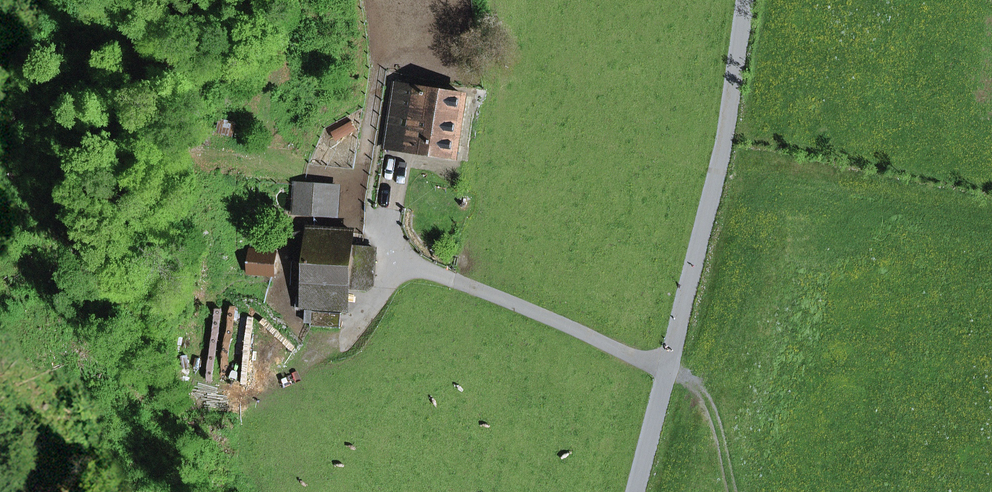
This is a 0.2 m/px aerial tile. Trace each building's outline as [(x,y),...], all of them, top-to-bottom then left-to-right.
[(464,95),(394,85),(385,145),(455,155),(464,95)] [(295,184),(294,212),(315,213),(316,186),(295,184)] [(315,213),(340,215),(341,187),(316,186),(315,213)] [(368,290),(371,286),(373,248),(351,246),(352,231),(310,228),(309,234),(292,233),(290,258),(308,259),(304,307),(346,310),(348,288),(368,290)] [(250,251),(249,272),(274,273),(275,253),(250,251)] [(313,309),(311,324),(341,326),(342,311),(313,309)]
